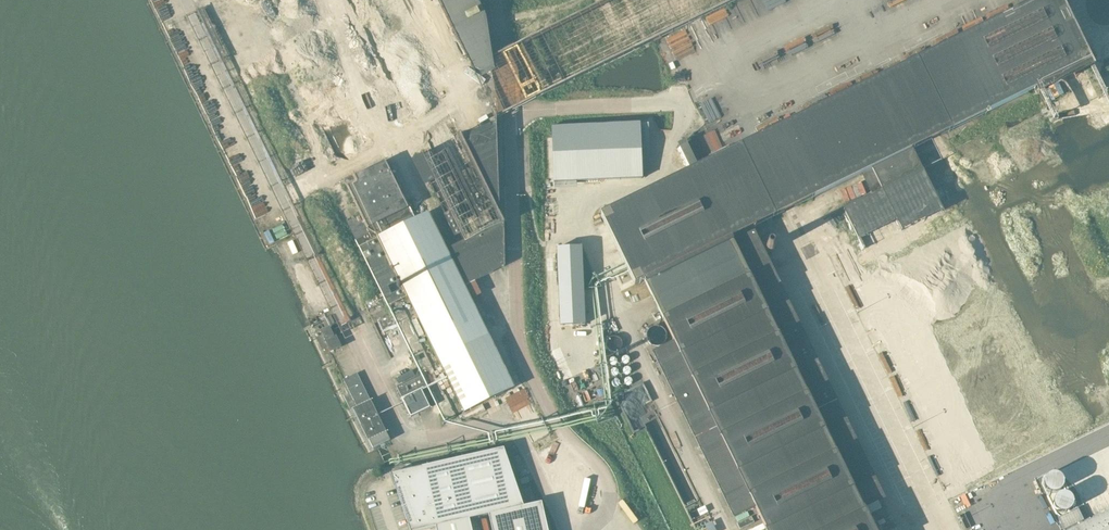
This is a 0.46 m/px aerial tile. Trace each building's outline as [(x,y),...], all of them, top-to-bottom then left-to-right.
[(477,81),(494,72),(485,14),(478,0),(437,0),(477,81)] [(765,529),(874,529),(864,510),(885,499),(752,228),(861,175),(871,194),(842,209),(857,239),(846,244),(883,319),(894,314),(903,331),(889,338),(936,432),(949,426),(973,474),(1052,435),(992,312),(986,299),(974,274),(985,269),(943,184),(935,188),(926,169),(923,171),(913,150),(1090,62),(1059,0),(1040,0),(927,56),(821,107),(807,114),(782,126),(699,167),(685,140),(677,144),(691,170),(600,215),(635,285),(643,281),(673,342),(651,352),(686,422),(733,518),(754,508),(765,529)] [(640,123),(551,126),(554,182),(642,178),(640,123)] [(583,256),(556,257),(559,332),(586,331),(583,256)] [(330,352),(341,347),(335,335),(333,335),(329,327),(320,332),(330,352)] [(352,409),(368,441),(372,448),(390,440),(386,432),(371,400),(358,372),(343,380),(356,407),(352,409)] [(410,417),(430,407),(421,389),(427,386),(421,375),(396,387),(402,398),(402,399),(410,417)] [(496,529),(552,529),(544,506),(520,512),(501,457),(388,481),(404,529),(464,529),(463,527),(494,521),(496,529)] [(1043,485),(1046,490),(1052,492),(1057,492),(1062,488),(1063,482),(1062,477),(1057,473),(1052,472),(1046,475),(1043,480),(1043,485)] [(519,482),(523,494),(531,491),(527,479),(519,482)] [(1053,505),(1056,510),(1061,512),(1067,511),(1071,507),(1073,502),(1071,496),(1067,493),(1061,492),(1056,494),(1053,499),(1053,505)] [(1078,508),(1058,517),(1063,529),(1084,520),(1078,508)] [(1069,529),(1108,529),(1108,511),(1069,529)]
